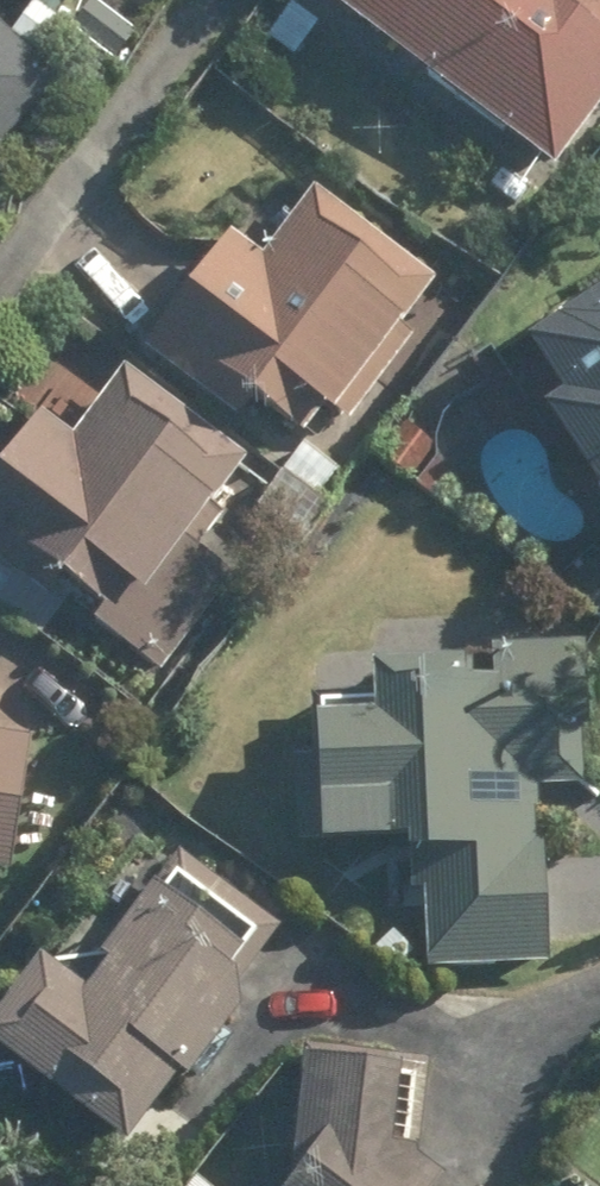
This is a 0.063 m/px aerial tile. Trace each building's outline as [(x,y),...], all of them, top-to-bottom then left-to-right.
[(314,29),(533,187),(599,94),(599,30),(593,25),(599,16),(599,0),(335,0),(314,29)] [(50,88),(0,41),(0,141),(50,88)] [(221,239),(133,360),(245,441),(272,402),(326,441),(436,289),(304,194),(254,263),(221,239)] [(503,358),(540,414),(527,423),(599,534),(599,294),(503,358)] [(156,682),(224,582),(187,557),(247,469),(115,378),(64,453),(20,423),(0,452),(0,598),(11,582),(156,682)] [(542,794),(543,743),(488,715),(490,679),(356,674),(354,707),(299,705),(293,854),(381,857),(381,875),(419,877),(415,971),(544,976),(545,935),(537,935),(540,846),(529,846),(531,794),(542,794)] [(7,887),(23,737),(0,734),(0,886),(7,887)] [(227,1046),(211,1035),(249,983),(138,902),(64,1003),(18,970),(0,995),(0,1081),(44,1113),(36,1123),(109,1176),(174,1087),(189,1098),(227,1046)] [(289,1050),(288,1067),(277,1066),(269,1177),(262,1185),(420,1185),(422,1184),(371,1147),(373,1054),(289,1050)]
